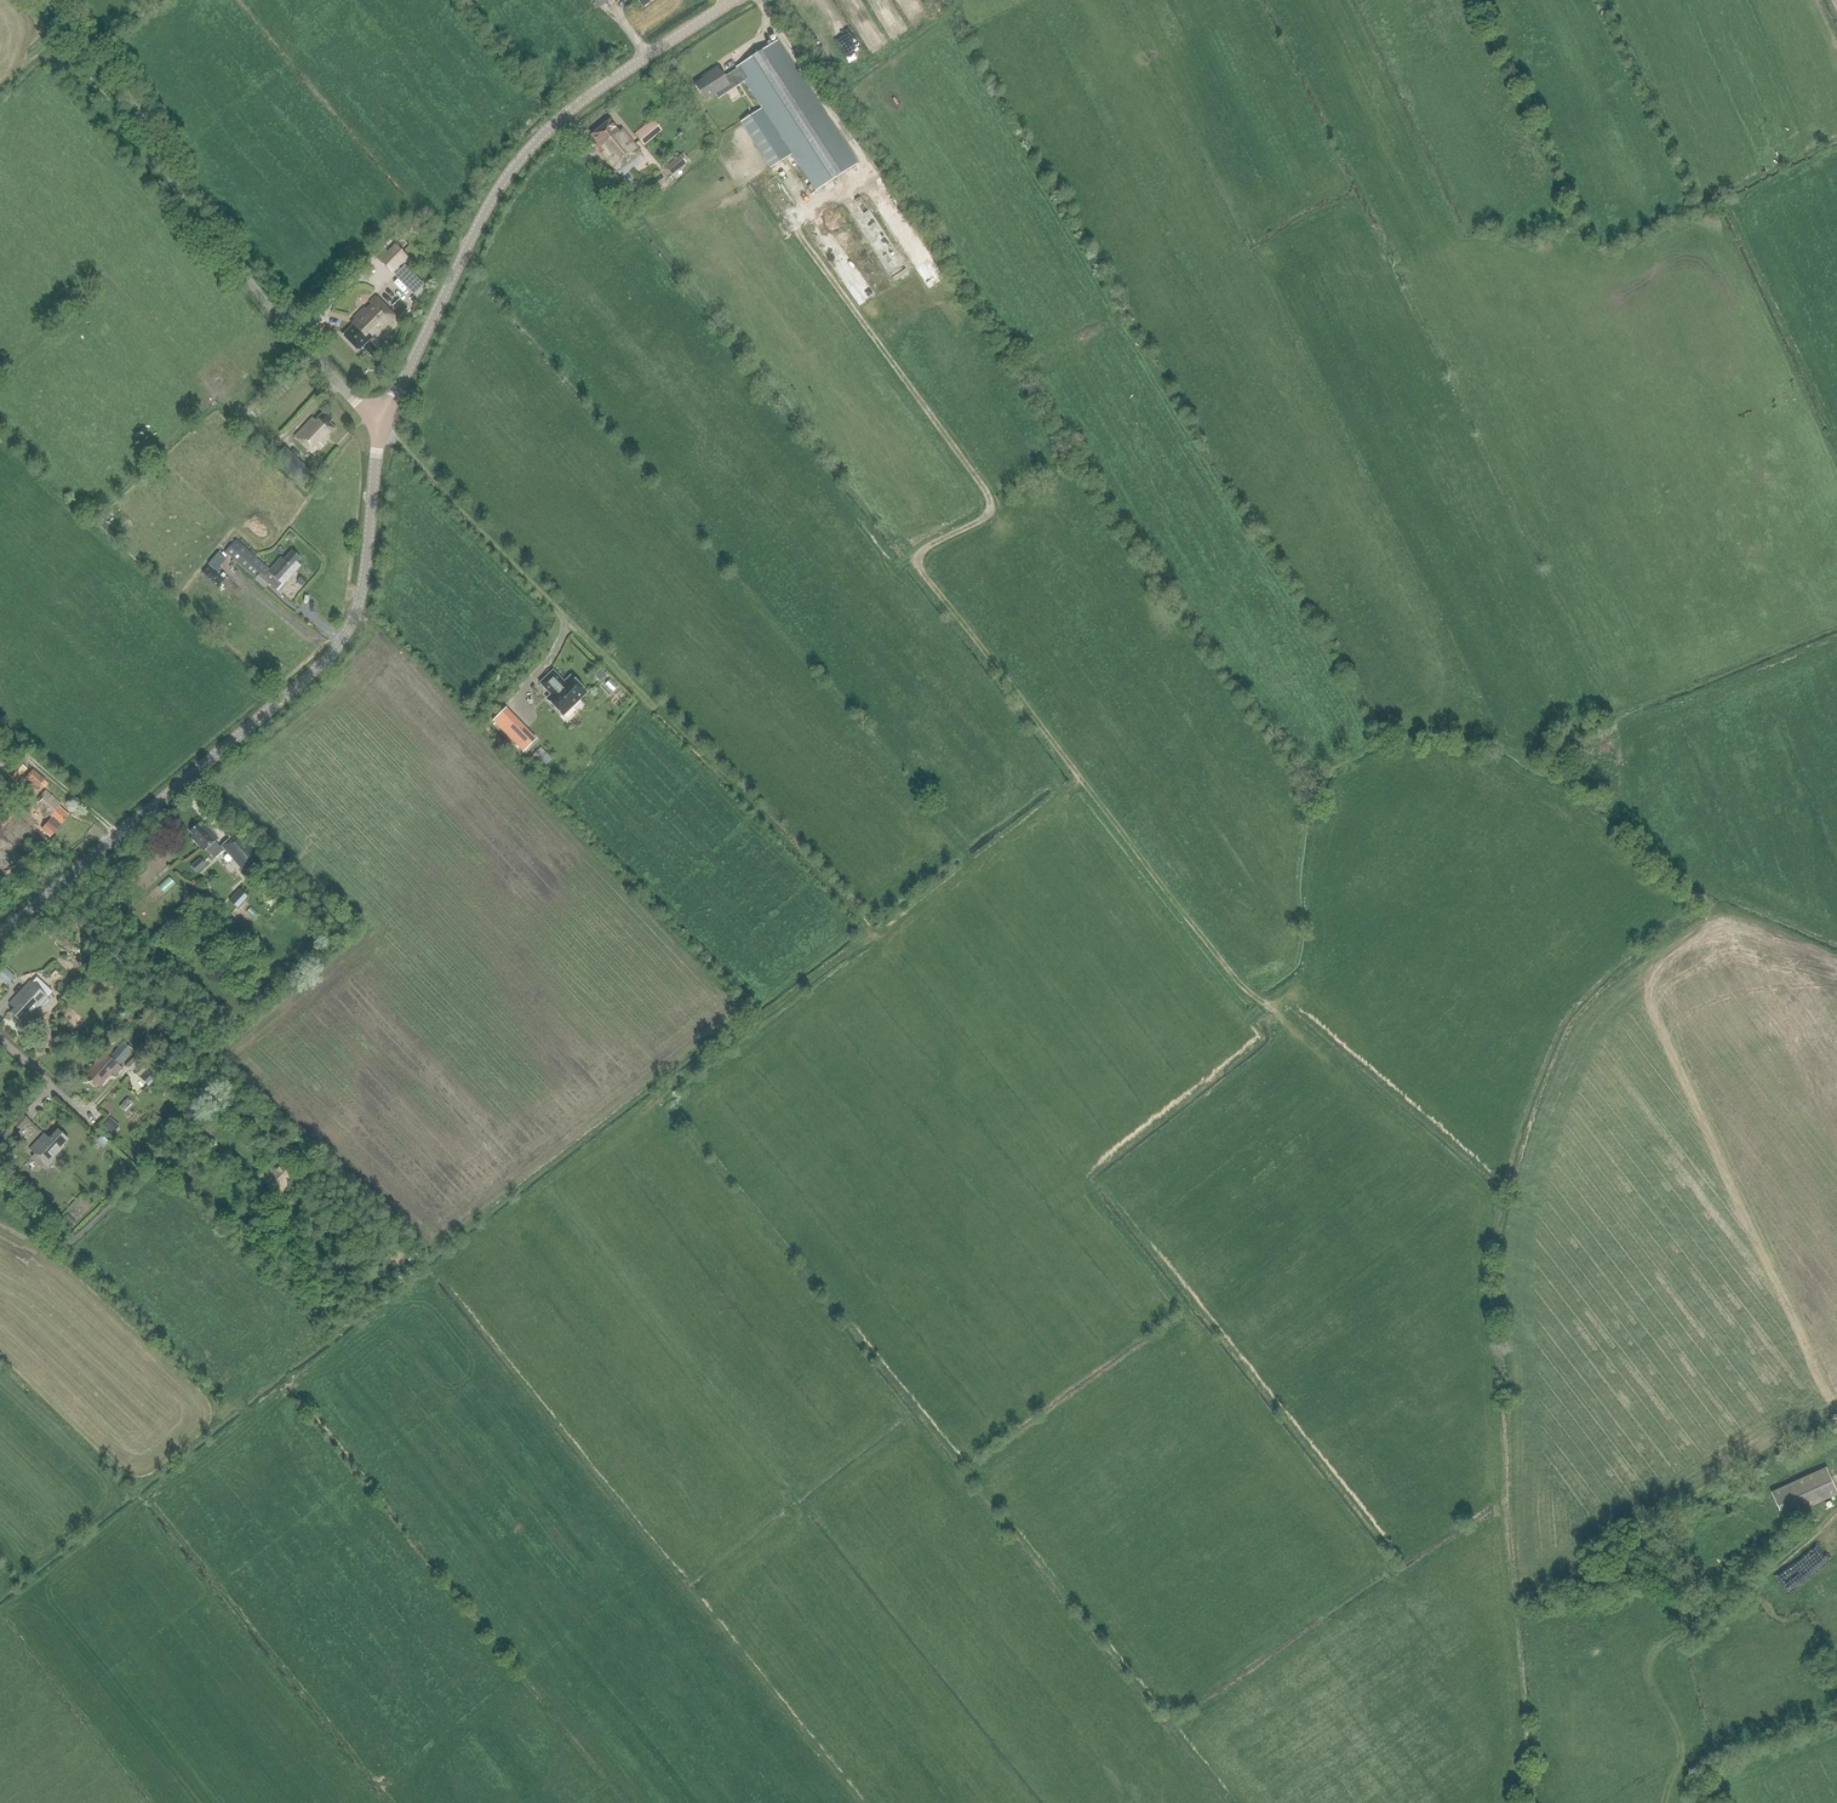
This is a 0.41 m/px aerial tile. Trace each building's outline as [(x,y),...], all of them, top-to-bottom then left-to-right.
[(595,2),(592,4),(595,9),(608,0),(594,0),(595,2)] [(770,168),(791,154),(807,179),(815,190),(857,163),(833,127),(777,40),(735,67),(736,68),(723,77),(717,67),(706,74),(707,75),(694,84),(704,100),(715,93),(718,98),(726,92),(744,81),(762,108),(740,122),(770,168)] [(633,134),(644,146),(662,131),(652,119),(633,134)] [(615,172),(640,152),(621,129),(618,132),(609,120),(591,135),(603,150),(600,153),(615,172)] [(671,175),(686,163),(679,155),(664,167),(671,175)] [(667,187),(677,181),(674,176),(664,183),(667,187)] [(391,274),(408,258),(394,244),(378,260),(391,274)] [(415,294),(424,285),(405,266),(396,275),(415,294)] [(385,330),(397,318),(375,296),(369,302),(372,305),(366,310),(364,307),(353,318),(357,321),(343,335),(358,350),(372,336),(375,340),(379,336),(377,334),(383,328),(385,330)] [(371,345),(366,350),(372,357),(378,352),(371,345)] [(293,377),(297,381),(303,377),(298,372),(293,377)] [(295,437),(295,436),(314,454),(314,455),(326,442),(325,440),(336,429),(329,422),(333,418),(324,410),(315,420),(312,417),(295,436),(295,437)] [(303,485),(313,474),(284,447),(274,459),(303,485)] [(280,557),(270,570),(266,566),(256,557),(248,550),(237,563),(245,570),(255,578),(254,579),(265,588),(269,584),(277,591),(283,585),(300,565),(296,562),(300,558),(292,550),(283,560),(280,557)] [(297,580),(302,585),(307,580),(301,575),(297,580)] [(606,675),(600,669),(594,675),(600,681),(606,675)] [(561,679),(552,671),(540,683),(552,695),(547,699),(561,714),(585,692),(571,677),(563,684),(560,680),(561,679)] [(536,739),(505,707),(492,720),(523,752),(536,739)] [(44,779),(33,769),(32,769),(29,766),(27,769),(18,761),(6,774),(15,782),(23,773),(26,776),(25,777),(37,788),(44,779)] [(60,824),(68,815),(58,806),(59,804),(45,792),(33,805),(46,816),(48,814),(52,818),(48,822),(41,829),(49,836),(56,829),(55,828),(59,824),(60,824)] [(203,851),(206,849),(213,858),(223,849),(243,871),(261,855),(239,829),(219,847),(214,841),(218,838),(205,823),(200,826),(198,823),(189,831),(192,834),(189,836),(203,851)] [(191,865),(197,872),(206,864),(200,857),(191,865)] [(239,889),(229,900),(238,909),(249,897),(239,889)] [(4,967),(0,971),(0,978),(7,985),(15,977),(4,967)] [(9,1003),(14,1008),(10,1013),(21,1022),(26,1017),(27,1018),(38,1006),(43,1006),(50,999),(30,981),(9,1003)] [(114,1042),(104,1053),(87,1072),(89,1074),(85,1078),(95,1086),(98,1082),(100,1084),(111,1072),(115,1075),(121,1068),(118,1065),(132,1048),(125,1042),(120,1047),(114,1042)] [(140,1062),(134,1057),(125,1065),(131,1071),(140,1062)] [(139,1063),(133,1070),(139,1077),(146,1070),(139,1063)] [(224,1115),(239,1102),(231,1093),(216,1106),(224,1115)] [(12,1124),(19,1131),(29,1120),(22,1113),(12,1124)] [(112,1116),(105,1124),(116,1133),(123,1124),(112,1116)] [(55,1159),(53,1158),(64,1146),(63,1145),(68,1139),(58,1129),(49,1138),(44,1133),(30,1149),(35,1154),(31,1158),(42,1168),(46,1164),(48,1166),(55,1159)] [(288,1181),(297,1171),(283,1159),(275,1168),(273,1166),(259,1181),(276,1196),(290,1183),(288,1181)] [(1771,1492),(1783,1519),(1836,1495),(1836,1492),(1826,1467),(1771,1492)]
